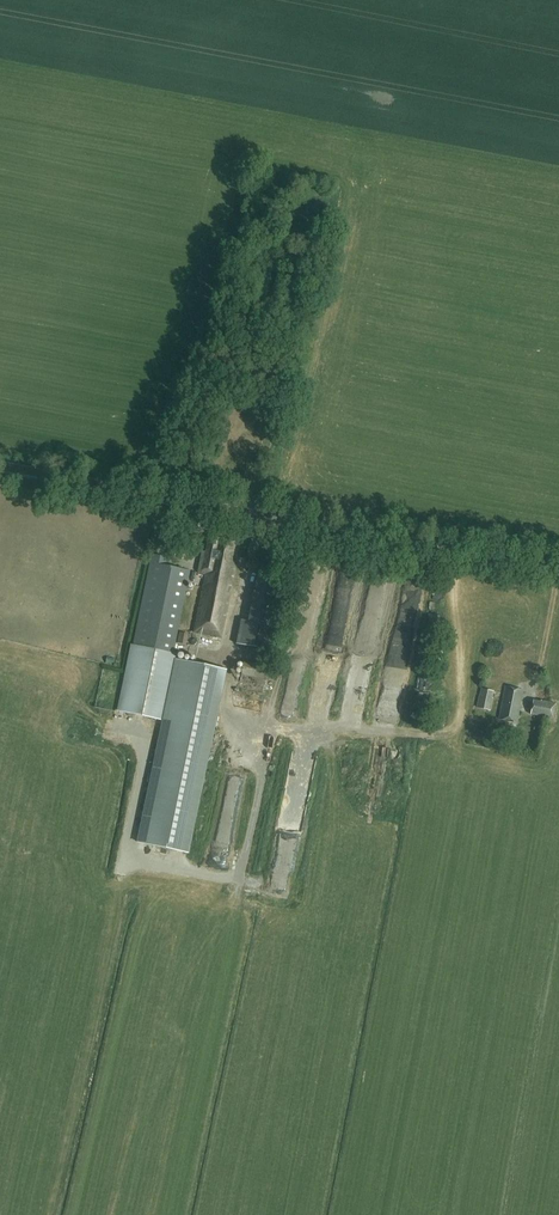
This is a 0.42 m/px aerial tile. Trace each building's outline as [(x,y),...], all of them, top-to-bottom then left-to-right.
[(230,594),(227,593),(228,586),(232,586),(237,562),(233,561),(235,554),(238,555),(240,543),(211,536),(203,573),(207,574),(195,631),(222,636),(230,594)] [(153,554),(134,646),(133,645),(119,711),(161,720),(174,654),(173,654),(190,570),(166,565),(168,557),(153,554)] [(346,614),(354,569),(346,567),(338,612),(346,614)] [(256,574),(247,621),(241,620),(236,645),(272,651),(277,627),(286,580),(256,574)] [(369,590),(370,617),(387,616),(386,600),(392,600),(392,589),(369,590)] [(137,848),(183,858),(223,670),(176,660),(137,848)] [(264,678),(266,665),(243,661),(241,675),(240,687),(262,690),(264,678)] [(499,718),(516,722),(523,690),(506,686),(499,718)] [(490,710),(494,691),(481,688),(477,706),(490,710)] [(327,707),(326,696),(316,696),(317,708),(327,707)] [(533,699),(530,715),(553,719),(556,703),(541,700),(541,701),(533,699)]
